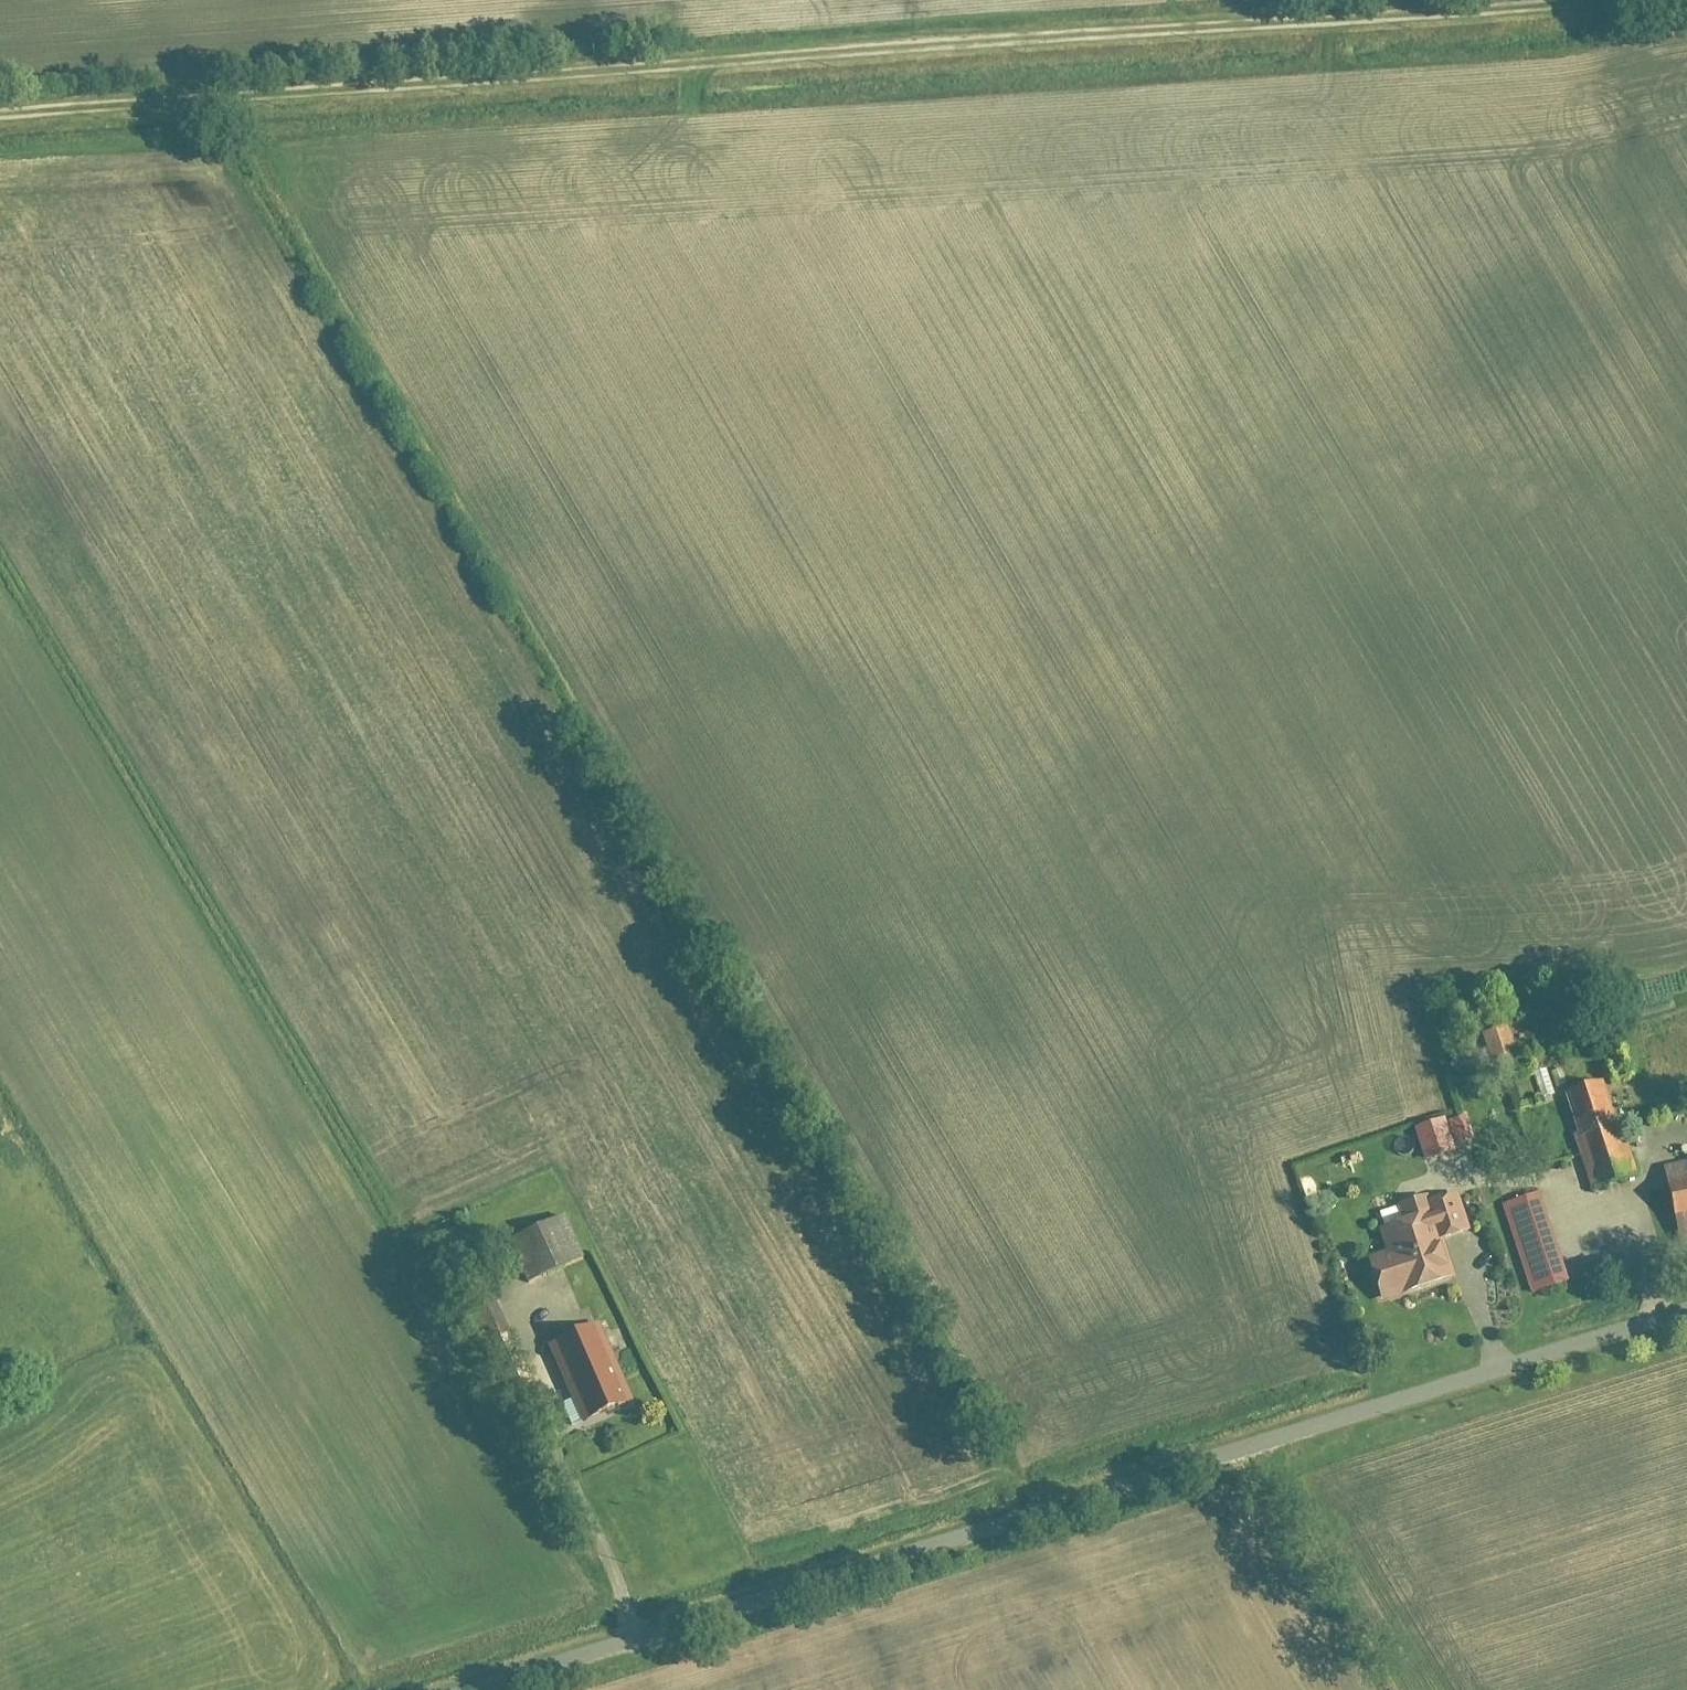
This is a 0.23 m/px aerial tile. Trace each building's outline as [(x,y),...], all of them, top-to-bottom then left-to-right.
[(1560,1094),(1590,1189),(1638,1174),(1608,1079),(1560,1094)] [(1683,1241),(1686,1240),(1686,1165),(1667,1169),(1683,1241)] [(1420,1206),(1423,1217),(1382,1230),(1390,1256),(1371,1262),(1383,1302),(1449,1282),(1438,1246),(1473,1236),(1460,1194),(1420,1206)] [(1507,1210),(1533,1290),(1574,1276),(1547,1196),(1507,1210)] [(513,1240),(534,1282),(583,1257),(562,1215),(513,1240)] [(607,1330),(551,1352),(580,1424),(636,1401),(607,1330)]
